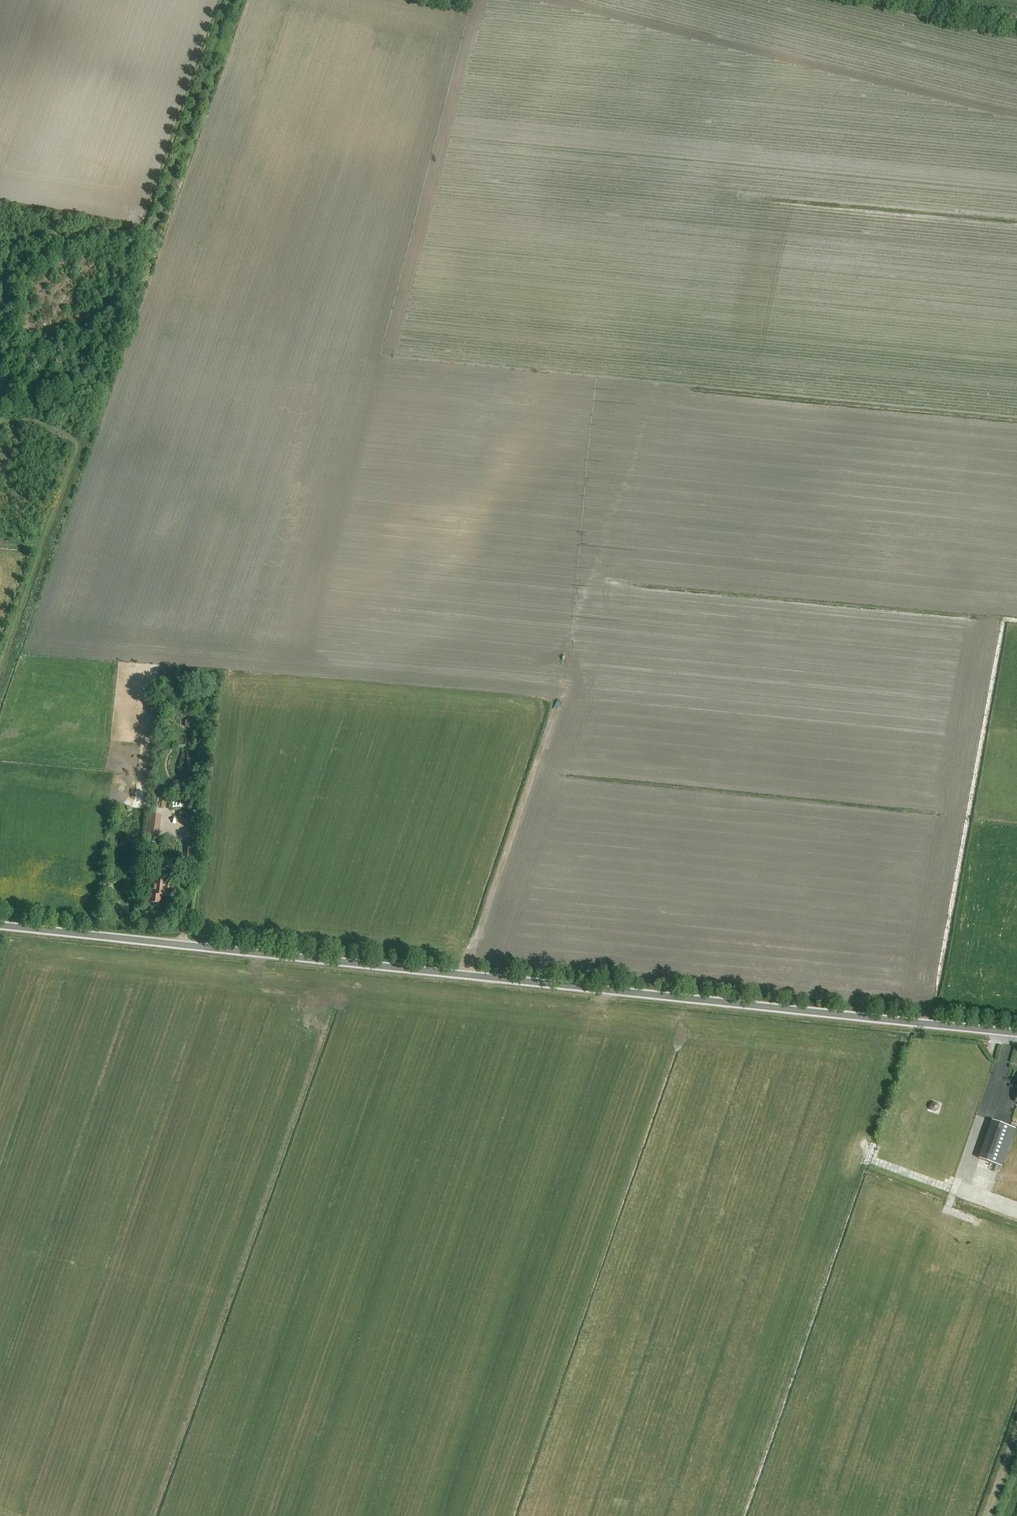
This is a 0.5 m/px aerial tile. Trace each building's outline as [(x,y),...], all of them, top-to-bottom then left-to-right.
[(161,815),(147,814),(145,836),(158,837),(161,815)] [(151,866),(150,877),(149,886),(148,886),(147,891),(148,891),(147,903),(159,904),(160,896),(167,896),(170,868),(151,866)] [(991,1120),(980,1159),(1004,1166),(1016,1127),(991,1120)]
